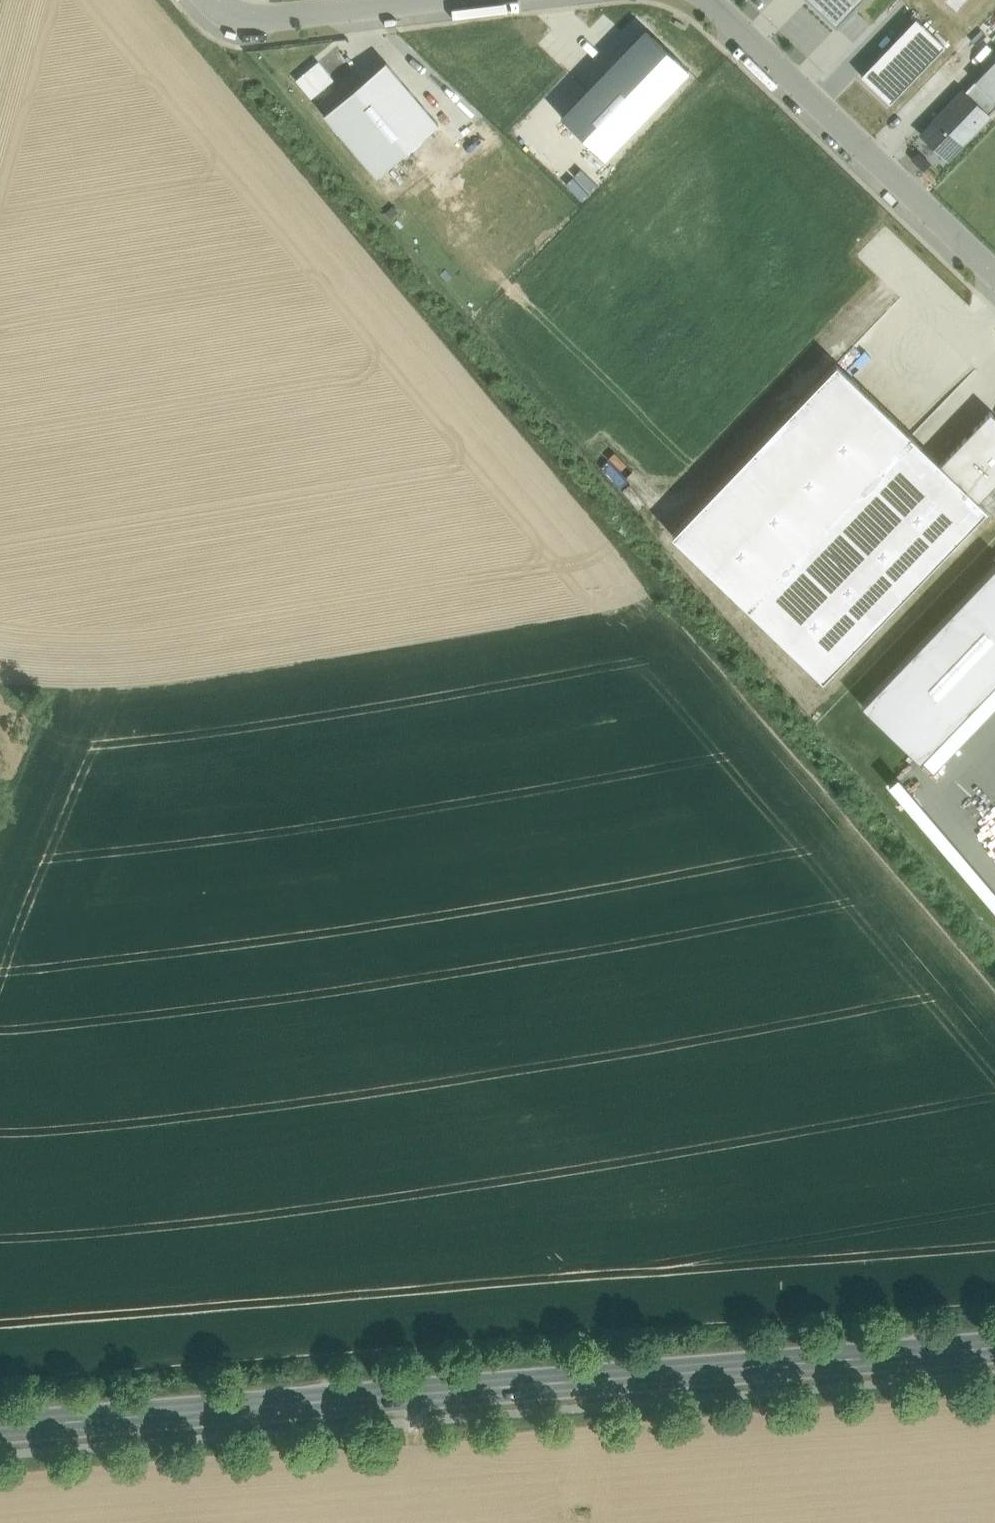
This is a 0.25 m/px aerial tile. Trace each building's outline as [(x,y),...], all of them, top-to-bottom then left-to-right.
[(837,24),(861,0),(812,0),(837,24)] [(862,75),(891,103),(946,45),(917,18),(862,75)] [(645,28),(561,115),(606,158),(690,70),(645,28)] [(312,99),(334,79),(319,61),(304,74),(300,69),(292,76),(312,99)] [(976,81),(994,99),(994,61),(976,81)] [(378,176),(440,125),(388,62),(325,113),(378,176)] [(965,92),(989,116),(994,110),(994,99),(976,81),(965,92)] [(922,133),(949,158),(989,116),(965,92),(963,91),(922,133)] [(673,535),(824,679),(987,508),(980,500),(941,464),(837,364),(673,535)] [(941,464),(980,500),(994,484),(994,416),(991,412),(941,464)] [(863,704),(922,760),(994,683),(994,566),(863,704)]
